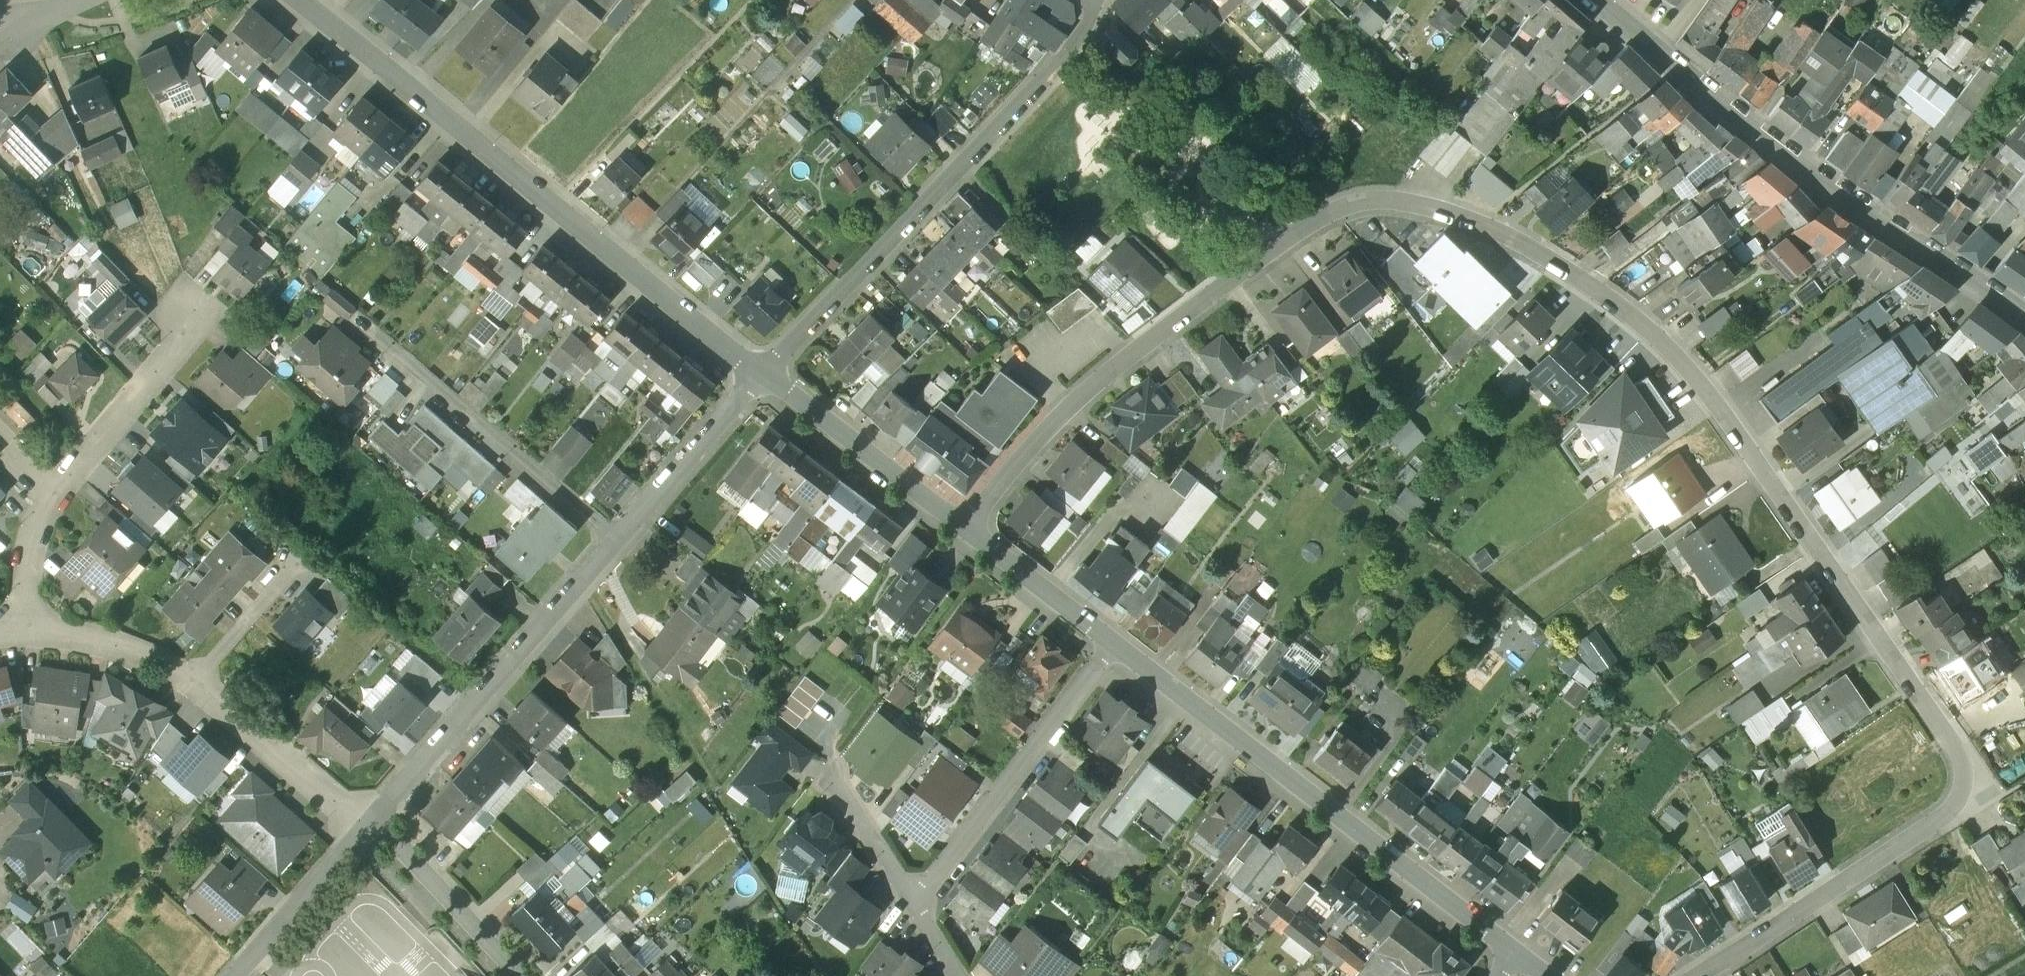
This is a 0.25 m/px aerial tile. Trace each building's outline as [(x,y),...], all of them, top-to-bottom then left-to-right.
[(382,0),(374,11),(389,23),(390,22),(397,28),(419,0),(383,0),(382,0)] [(397,28),(405,34),(404,35),(418,46),(441,18),(431,10),(439,0),(419,0),(397,28)] [(473,9),(482,0),(461,0),(473,9)] [(578,0),(573,0),(558,18),(586,41),(603,21),(578,0)] [(905,0),(882,0),(874,9),(912,43),(931,24),(905,0)] [(938,7),(943,11),(942,12),(959,25),(969,11),(960,5),(964,0),(944,0),(938,7)] [(999,15),(1021,29),(1030,14),(1039,0),(1009,0),(999,15)] [(1112,6),(1138,31),(1156,13),(1168,0),(1118,0),(1112,6)] [(1156,13),(1166,23),(1179,10),(1169,0),(1168,0),(1156,13)] [(1179,0),(1169,0),(1179,10),(1182,13),(1187,8),(1179,0)] [(1252,7),(1281,35),(1316,0),(1259,0),(1252,7)] [(1389,20),(1367,0),(1366,0),(1352,16),(1374,36),(1389,20)] [(1532,13),(1542,0),(1516,0),(1532,13)] [(1568,0),(1542,0),(1532,13),(1532,14),(1521,28),(1532,37),(1552,13),(1564,23),(1552,38),(1566,50),(1578,35),(1590,20),(1568,0)] [(1695,19),(1706,27),(1713,15),(1716,18),(1728,0),(1709,0),(1695,19)] [(1732,33),(1746,42),(1772,1),(1770,0),(1754,0),(1732,33)] [(1772,1),(1792,14),(1801,0),(1770,0),(1772,1)] [(1892,5),(1886,1),(1879,10),(1885,15),(1892,5)] [(1187,8),(1182,13),(1201,32),(1206,37),(1221,23),(1208,11),(1204,15),(1193,3),(1187,8)] [(851,34),(868,14),(856,4),(839,25),(851,34)] [(492,8),(459,48),(475,61),(478,57),(493,70),(520,38),(508,28),(511,24),(492,8)] [(1179,10),(1166,23),(1188,45),(1201,32),(1182,13),(1179,10)] [(249,11),(217,50),(228,59),(231,55),(251,72),(248,75),(249,76),(283,35),(268,23),(266,26),(249,11)] [(989,26),(969,11),(959,25),(956,30),(977,45),(989,26)] [(1064,37),(1030,14),(1021,29),(1054,52),(1064,37)] [(1021,29),(999,15),(982,42),(1003,56),(1007,50),(1021,29)] [(1706,27),(1695,19),(1677,45),(1707,69),(1719,52),(1709,44),(1716,34),(1706,27)] [(1803,22),(1775,60),(1776,61),(1793,72),(1799,64),(1820,34),(1803,22)] [(1511,41),(1495,28),(1483,43),(1498,56),(1509,43),(1511,41)] [(1136,48),(1116,29),(1101,44),(1121,64),(1130,64),(1136,57),(1136,48)] [(207,31),(189,52),(193,61),(196,68),(197,66),(218,41),(207,31)] [(1835,41),(1822,31),(1820,34),(1799,64),(1815,76),(1825,63),(1822,60),(1835,41)] [(1178,56),(1169,64),(1193,87),(1224,56),(1206,37),(1201,32),(1188,45),(1178,56)] [(1552,38),(1545,32),(1527,57),(1526,58),(1528,59),(1496,100),(1516,116),(1547,76),(1566,51),(1565,51),(1566,50),(1552,38)] [(1746,42),(1732,33),(1726,42),(1739,52),(1746,42)] [(1306,93),(1325,75),(1286,34),(1267,52),(1306,93)] [(1566,50),(1565,51),(1566,51),(1547,76),(1574,99),(1608,65),(1609,64),(1601,56),(1593,49),(1578,35),(1566,50)] [(1972,44),(1961,36),(1946,56),(1958,64),(1972,44)] [(1157,43),(1153,39),(1148,44),(1156,51),(1162,45),(1158,42),(1157,43)] [(1885,57),(1859,39),(1850,51),(1841,64),(1853,72),(1867,82),(1885,57)] [(1608,44),(1604,41),(1600,41),(1593,49),(1601,56),(1608,48),(1608,44)] [(1835,41),(1822,60),(1825,63),(1836,71),(1850,51),(1835,41)] [(1178,56),(1165,42),(1162,45),(1156,51),(1169,64),(1178,56)] [(1739,52),(1726,42),(1719,52),(1707,69),(1737,92),(1756,65),(1739,52)] [(1527,57),(1509,43),(1498,56),(1476,84),(1486,92),(1455,131),(1471,144),(1486,156),(1516,116),(1496,100),(1528,59),(1526,58),(1527,57)] [(167,45),(138,58),(152,91),(182,78),(178,68),(167,45)] [(1661,77),(1628,45),(1609,64),(1608,65),(1620,77),(1639,95),(1661,77)] [(322,66),(301,50),(277,79),(298,96),(322,66)] [(1030,65),(1007,50),(1003,56),(1001,59),(1025,74),(1030,65)] [(1916,70),(1890,51),(1885,57),(1911,76),(1916,70)] [(1775,60),(1764,53),(1756,65),(1757,67),(1767,74),(1776,61),(1775,60)] [(546,54),(514,93),(547,121),(580,81),(546,54)] [(65,59),(67,76),(90,73),(87,56),(65,59)] [(892,57),(889,72),(908,77),(911,61),(892,57)] [(1955,73),(1938,59),(1924,76),(1943,90),(1955,73)] [(193,61),(178,68),(182,78),(188,79),(198,74),(196,68),(193,61)] [(1825,63),(1815,76),(1826,84),(1833,75),(1836,71),(1825,63)] [(1853,72),(1841,64),(1836,71),(1833,75),(1845,83),(1853,72)] [(1608,65),(1574,99),(1587,113),(1620,77),(1608,65)] [(200,68),(197,66),(196,68),(198,74),(199,76),(204,70),(200,68)] [(322,66),(298,96),(318,112),(342,82),(322,66)] [(1757,67),(1738,94),(1757,108),(1776,81),(1767,74),(1757,67)] [(0,75),(0,105),(9,114),(18,105),(31,93),(7,68),(0,75)] [(1971,113),(1997,80),(1980,68),(1955,100),(1971,113)] [(1911,76),(1897,94),(1912,104),(1911,105),(1924,116),(1943,90),(1916,70),(1911,76)] [(198,74),(188,79),(192,88),(196,99),(207,94),(199,76),(198,74)] [(101,75),(69,89),(83,120),(114,106),(101,75)] [(1806,112),(1790,134),(1809,147),(1828,121),(1821,116),(1845,83),(1833,75),(1806,112)] [(1826,84),(1815,76),(1808,86),(1819,94),(1826,84)] [(182,78),(152,91),(158,103),(192,88),(188,79),(182,78)] [(298,96),(277,79),(270,88),(290,105),(298,96)] [(1665,80),(1639,102),(1653,116),(1656,120),(1681,96),(1665,80)] [(1893,101),(1867,82),(1846,111),(1872,130),(1893,101)] [(1819,94),(1808,86),(1795,104),(1806,112),(1819,94)] [(269,108),(250,92),(236,109),(255,125),(269,108)] [(1872,130),(1870,133),(1884,142),(1911,105),(1912,104),(1897,94),(1897,95),(1872,130)] [(1795,104),(1784,95),(1768,117),(1790,134),(1806,112),(1795,104)] [(318,112),(298,96),(290,105),(311,121),(318,112)] [(1681,96),(1656,120),(1661,125),(1667,131),(1675,124),(1692,107),(1681,96)] [(390,121),(362,98),(334,132),(362,155),(390,121)] [(1955,100),(1927,137),(1933,142),(1944,149),(1971,113),(1955,100)] [(1994,111),(1985,103),(1967,125),(1978,132),(1994,111)] [(0,105),(0,123),(4,119),(9,114),(0,105)] [(18,105),(9,114),(17,123),(26,114),(18,105)] [(957,122),(942,106),(926,123),(941,139),(957,122)] [(1715,128),(1692,107),(1675,124),(1698,145),(1701,142),(1713,153),(1733,136),(1718,124),(1715,128)] [(281,117),(269,108),(255,125),(267,134),(281,117)] [(64,110),(45,124),(58,140),(68,152),(78,143),(64,110)] [(17,123),(9,114),(4,119),(10,126),(2,135),(17,151),(31,137),(17,123)] [(40,128),(26,114),(17,123),(31,137),(40,128)] [(1624,114),(1613,123),(1627,139),(1633,134),(1637,130),(1628,119),(1624,114)] [(936,135),(917,115),(905,127),(925,147),(936,135)] [(1656,120),(1653,116),(1641,126),(1648,135),(1661,125),(1656,120)] [(291,125),(281,117),(267,134),(277,142),(291,125)] [(895,118),(868,146),(898,175),(925,147),(905,127),(895,118)] [(1638,128),(1629,118),(1628,119),(1637,130),(1638,128)] [(2001,147),(2024,169),(2024,118),(2001,147)] [(415,142),(390,121),(362,155),(387,176),(415,142)] [(1613,123),(1595,136),(1610,154),(1627,139),(1613,123)] [(45,124),(40,128),(31,137),(45,152),(58,140),(45,124)] [(309,140),(291,125),(277,142),(295,157),(300,151),(309,140)] [(1638,128),(1637,130),(1633,134),(1640,142),(1648,135),(1641,126),(1638,128)] [(1452,135),(1442,128),(1419,156),(1446,177),(1471,144),(1455,131),(1452,135)] [(628,131),(606,154),(614,162),(618,158),(619,159),(637,139),(628,131)] [(1844,133),(1825,159),(1843,172),(1863,142),(1848,131),(1844,133)] [(1884,142),(1870,133),(1863,142),(1843,172),(1881,198),(1898,177),(1884,168),(1896,150),(1884,142)] [(93,146),(82,151),(89,168),(122,153),(115,136),(93,146)] [(1713,153),(1711,155),(1717,165),(1720,169),(1749,147),(1734,136),(1734,137),(1733,136),(1713,153)] [(45,152),(31,137),(17,151),(39,174),(52,160),(45,152)] [(58,140),(45,152),(52,160),(55,163),(68,152),(58,140)] [(2001,147),(1992,141),(1986,149),(1990,153),(1994,156),(2001,147)] [(1713,153),(1701,142),(1698,145),(1700,148),(1709,156),(1711,155),(1713,153)] [(1933,142),(1921,158),(1922,159),(1921,160),(1930,167),(1940,155),(1944,149),(1933,142)] [(1691,155),(1686,154),(1675,163),(1677,166),(1686,175),(1699,165),(1709,156),(1700,148),(1691,155)] [(1950,154),(1944,149),(1940,155),(1946,159),(1950,154)] [(1754,150),(1704,187),(1713,198),(1744,177),(1764,161),(1754,150)] [(295,157),(282,173),(291,180),(309,159),(300,151),(295,157)] [(1987,157),(1978,168),(1991,177),(1992,178),(1998,168),(2002,163),(1994,156),(1990,153),(1987,157)] [(1898,177),(1881,198),(1898,210),(1925,176),(1930,167),(1921,160),(1922,159),(1921,158),(1915,154),(1898,177)] [(1709,156),(1699,165),(1707,174),(1713,169),(1717,165),(1711,155),(1709,156)] [(1946,159),(1940,155),(1930,167),(1925,176),(1937,184),(1952,164),(1946,159)] [(614,162),(592,186),(612,205),(638,177),(619,159),(618,158),(614,162)] [(853,158),(836,165),(847,193),(864,186),(853,158)] [(309,159),(291,180),(301,189),(320,167),(309,159)] [(461,179),(438,160),(417,185),(440,204),(461,179)] [(1514,192),(1480,163),(1466,183),(1495,206),(1514,192)] [(1770,163),(1742,183),(1749,190),(1756,198),(1761,194),(1787,177),(1770,163)] [(1699,165),(1686,175),(1693,186),(1707,174),(1699,165)] [(1677,166),(1658,180),(1667,191),(1668,190),(1686,175),(1677,166)] [(1978,168),(1963,188),(1977,198),(1991,177),(1978,168)] [(2011,191),(1994,212),(1981,227),(1980,226),(1969,238),(1958,251),(1979,265),(1999,242),(1994,238),(2010,219),(2017,209),(2024,216),(2024,174),(2011,191)] [(1545,175),(1523,192),(1538,208),(1540,205),(1558,188),(1545,175)] [(1686,175),(1668,190),(1680,205),(1687,200),(1699,191),(1693,186),(1686,175)] [(1558,188),(1540,205),(1550,216),(1546,219),(1559,233),(1594,200),(1588,194),(1591,191),(1580,179),(1577,182),(1571,176),(1558,188)] [(1925,176),(1898,210),(1930,232),(1946,210),(1929,198),(1939,185),(1937,184),(1925,176)] [(1787,177),(1761,194),(1773,204),(1797,186),(1787,177)] [(483,197),(461,179),(440,204),(451,213),(462,222),(483,197)] [(338,183),(300,228),(326,250),(337,260),(355,238),(336,222),(356,198),(338,183)] [(1742,183),(1722,198),(1726,205),(1730,209),(1744,199),(1742,196),(1749,190),(1742,183)] [(1773,204),(1761,213),(1761,212),(1752,219),(1762,232),(1783,216),(1796,229),(1801,226),(1821,211),(1797,186),(1773,204)] [(1699,191),(1687,200),(1696,211),(1713,198),(1704,187),(1699,191)] [(1977,198),(1963,188),(1957,198),(1971,208),(1977,198)] [(680,189),(656,215),(666,225),(680,211),(691,199),(680,189)] [(958,193),(939,213),(954,226),(972,207),(958,193)] [(637,196),(621,212),(638,229),(654,212),(637,196)] [(127,197),(109,204),(120,229),(137,222),(127,197)] [(504,214),(483,197),(462,222),(484,239),(504,214)] [(1726,205),(1722,198),(1717,201),(1721,208),(1726,205)] [(1957,198),(1931,233),(1946,244),(1957,230),(1972,209),(1971,208),(1957,198)] [(1696,211),(1687,200),(1680,205),(1677,208),(1685,219),(1696,211)] [(427,220),(404,202),(392,217),(405,228),(406,226),(416,234),(427,220)] [(231,204),(214,226),(228,237),(238,225),(246,216),(231,204)] [(427,220),(416,234),(417,235),(427,243),(428,244),(442,228),(440,226),(451,213),(440,204),(427,220)] [(1722,219),(1712,204),(1688,221),(1698,236),(1722,219)] [(1821,211),(1801,226),(1820,247),(1826,254),(1831,249),(1856,226),(1827,206),(1821,211)] [(996,230),(972,207),(954,226),(977,249),(982,244),(996,230)] [(680,211),(666,225),(653,240),(677,262),(704,233),(680,211)] [(462,222),(451,213),(440,226),(442,228),(451,235),(462,222)] [(504,214),(484,239),(506,258),(527,233),(504,214)] [(1722,219),(1698,236),(1708,251),(1709,251),(1722,242),(1732,234),(1722,219)] [(1688,221),(1678,229),(1698,259),(1708,251),(1698,236),(1688,221)] [(228,237),(220,247),(232,257),(243,243),(244,244),(251,236),(238,225),(228,237)] [(977,249),(954,226),(935,246),(959,268),(973,253),(977,249)] [(1856,226),(1831,249),(1838,258),(1844,265),(1845,266),(1847,265),(1861,255),(1860,255),(1875,239),(1856,226)] [(326,250),(300,228),(285,246),(307,265),(314,256),(318,259),(326,250)] [(1629,243),(1619,229),(1600,244),(1610,258),(1629,243)] [(1953,248),(1958,251),(1969,238),(1964,234),(1957,230),(1946,244),(1953,248)] [(97,244),(91,232),(70,255),(78,264),(97,244)] [(1416,262),(1415,263),(1435,282),(1464,253),(1444,234),(1416,262)] [(427,243),(417,235),(411,243),(421,251),(427,243)] [(1089,259),(1104,244),(1097,236),(1081,251),(1089,259)] [(2014,248),(2024,256),(2024,237),(2014,248)] [(1755,238),(1745,246),(1741,241),(1733,247),(1748,266),(1766,252),(1755,238)] [(1784,238),(1771,248),(1776,253),(1789,243),(1784,238)] [(1875,239),(1860,255),(1861,255),(1847,265),(1876,286),(1907,259),(1875,239)] [(1123,242),(1089,277),(1108,295),(1119,284),(1137,301),(1160,277),(1123,242)] [(1722,242),(1709,251),(1716,259),(1722,265),(1734,256),(1722,242)] [(232,257),(215,277),(216,279),(219,276),(227,282),(224,285),(240,299),(269,265),(268,264),(264,269),(255,261),(259,257),(244,244),(243,243),(232,257)] [(1789,243),(1776,253),(1797,275),(1810,266),(1803,258),(1789,243)] [(988,250),(982,244),(977,249),(994,265),(1002,256),(992,247),(988,250)] [(565,264),(543,245),(522,270),(545,289),(565,264)] [(935,246),(917,265),(940,288),(945,283),(959,268),(935,246)] [(460,247),(453,256),(463,265),(471,256),(460,247)] [(1435,282),(1415,263),(1416,262),(1400,247),(1381,266),(1418,302),(1434,285),(1433,285),(1435,282)] [(1812,251),(1803,258),(1810,266),(1826,254),(1820,247),(1813,253),(1812,251)] [(2014,248),(1992,274),(2024,295),(2024,294),(2024,256),(2014,248)] [(994,265),(977,249),(973,253),(979,259),(976,263),(986,273),(994,265)] [(318,259),(310,268),(322,278),(337,260),(326,250),(318,259)] [(1435,282),(1433,285),(1434,285),(1475,325),(1476,326),(1508,293),(1510,292),(1509,291),(1508,291),(1468,252),(1468,251),(1467,250),(1435,282)] [(1698,259),(1684,269),(1691,278),(1716,259),(1709,251),(1698,259)] [(103,252),(92,263),(108,279),(117,288),(118,287),(118,288),(128,278),(103,252)] [(1378,292),(1348,253),(1320,275),(1354,320),(1366,311),(1361,305),(1378,292)] [(688,270),(708,288),(723,273),(703,255),(688,270)] [(501,280),(471,256),(463,265),(494,289),(501,280)] [(1734,256),(1722,265),(1733,277),(1744,269),(1734,256)] [(1838,258),(1830,266),(1835,273),(1839,270),(1844,265),(1838,258)] [(1691,278),(1677,288),(1692,308),(1733,277),(1722,265),(1716,259),(1691,278)] [(1907,259),(1876,286),(1886,294),(1899,284),(1921,268),(1907,259)] [(587,282),(565,264),(545,289),(567,307),(587,282)] [(917,265),(898,284),(922,307),(936,292),(940,288),(917,265)] [(1830,266),(1814,279),(1823,292),(1839,279),(1834,274),(1835,273),(1830,266)] [(1921,268),(1899,284),(1908,294),(1917,304),(1944,283),(1921,268)] [(1835,273),(1834,274),(1839,279),(1844,275),(1839,270),(1835,273)] [(118,288),(118,287),(117,288),(108,279),(97,289),(106,298),(88,316),(88,317),(114,344),(144,314),(118,288)] [(1823,292),(1814,279),(1794,296),(1802,307),(1823,292)] [(766,333),(790,307),(761,280),(736,306),(766,333)] [(609,299),(587,282),(567,307),(589,325),(609,299)] [(955,285),(951,289),(945,283),(940,288),(957,303),(965,295),(955,285)] [(1944,283),(1917,304),(1913,308),(1921,318),(1957,291),(1944,283)] [(1137,301),(1119,284),(1108,295),(1109,296),(1109,295),(1126,312),(1134,303),(1135,304),(1137,301)] [(1886,294),(1877,301),(1886,312),(1887,311),(1908,294),(1899,284),(1886,294)] [(957,303),(940,288),(936,292),(942,298),(939,302),(949,312),(957,303)] [(1078,288),(1046,312),(1062,332),(1097,306),(1078,288)] [(88,298),(83,297),(79,301),(79,307),(88,316),(106,298),(97,289),(88,298)] [(355,308),(334,291),(326,301),(347,319),(355,308)] [(1334,333),(1302,291),(1275,312),(1306,354),(1334,333)] [(1508,293),(1476,326),(1485,335),(1517,301),(1508,293)] [(532,305),(521,297),(514,306),(524,314),(532,305)] [(903,314),(885,297),(874,309),(892,325),(903,314)] [(1533,299),(1499,334),(1520,354),(1554,319),(1533,299)] [(1877,301),(1852,318),(1860,328),(1867,335),(1891,318),(1887,311),(1886,312),(1877,301)] [(542,313),(532,305),(524,314),(534,322),(542,313)] [(1729,305),(1702,325),(1712,339),(1740,318),(1729,305)] [(2018,334),(1980,306),(1960,327),(1972,336),(1994,352),(1996,352),(2018,334)] [(649,331),(625,312),(605,338),(615,346),(628,356),(649,331)] [(489,314),(472,334),(487,346),(503,327),(489,314)] [(869,315),(848,336),(873,359),(893,338),(869,315)] [(1852,318),(1827,336),(1836,345),(1860,328),(1852,318)] [(1360,321),(1347,330),(1365,354),(1366,355),(1378,346),(1360,321)] [(1905,321),(1899,326),(1903,331),(1909,326),(1905,321)] [(564,331),(554,323),(547,332),(557,340),(564,331)] [(1960,327),(1940,349),(1948,360),(1954,355),(1972,336),(1960,327)] [(367,363),(347,346),(350,343),(333,328),(316,348),(307,358),(300,367),(343,404),(356,388),(350,383),(367,363)] [(1836,345),(1760,401),(1778,424),(1806,403),(1839,378),(1839,377),(1879,347),(1867,335),(1860,328),(1836,345)] [(9,344),(24,359),(38,345),(22,330),(9,344)] [(1347,330),(1337,338),(1355,362),(1365,354),(1347,330)] [(670,348),(649,331),(628,356),(638,365),(650,374),(670,348)] [(1996,352),(2005,361),(1998,367),(2007,377),(2018,391),(2020,390),(2024,386),(2024,338),(2020,333),(2018,334),(1996,352)] [(571,334),(551,359),(565,370),(586,346),(571,334)] [(1532,373),(1531,374),(1533,376),(1544,386),(1548,383),(1554,389),(1552,392),(1566,405),(1590,380),(1591,379),(1583,371),(1596,357),(1595,356),(1588,349),(1587,350),(1570,334),(1532,373)] [(848,336),(828,358),(852,381),(873,359),(848,336)] [(1226,388),(1205,404),(1223,427),(1264,395),(1241,364),(1221,337),(1200,353),(1226,388)] [(305,338),(296,349),(307,358),(316,348),(310,342),(309,342),(305,338)] [(1879,347),(1839,377),(1839,378),(1879,435),(1916,409),(1897,382),(1909,372),(1888,341),(1879,347)] [(1266,345),(1241,364),(1264,395),(1271,404),(1298,384),(1289,372),(1274,352),(1270,346),(1266,345)] [(1299,365),(1284,345),(1274,352),(1289,372),(1299,365)] [(599,357),(586,346),(565,370),(579,382),(592,367),(599,357)] [(615,346),(604,360),(599,357),(592,367),(596,370),(595,371),(607,381),(628,356),(615,346)] [(670,348),(650,374),(671,391),(692,366),(670,348)] [(1940,349),(1939,348),(1917,366),(1937,394),(1961,377),(1948,360),(1940,349)] [(271,373),(244,350),(233,363),(250,378),(260,387),(271,373)] [(1746,350),(1729,363),(1742,380),(1760,367),(1746,350)] [(233,363),(222,353),(198,381),(226,406),(234,405),(238,400),(237,393),(250,378),(233,363)] [(1614,368),(1598,353),(1595,356),(1596,357),(1583,371),(1591,379),(1590,380),(1597,386),(1614,368)] [(25,373),(35,383),(54,365),(44,354),(25,373)] [(98,376),(76,354),(51,379),(73,401),(98,376)] [(638,365),(628,356),(607,381),(618,390),(638,365)] [(910,356),(900,366),(907,371),(916,362),(910,356)] [(1515,357),(1497,375),(1506,384),(1524,365),(1515,357)] [(1506,384),(1501,389),(1511,399),(1533,376),(1531,374),(1532,373),(1524,365),(1506,384)] [(714,385),(692,366),(671,391),(685,403),(694,410),(714,385)] [(877,389),(860,411),(870,419),(891,392),(893,393),(908,375),(909,373),(907,371),(900,366),(877,389)] [(1909,372),(1897,382),(1916,409),(1937,394),(1917,366),(1909,372)] [(905,445),(965,492),(987,464),(981,460),(988,451),(989,452),(995,445),(998,448),(1037,398),(999,369),(981,393),(974,388),(956,411),(940,399),(937,403),(925,418),(905,445)] [(1196,393),(1180,371),(1170,378),(1187,400),(1196,393)] [(495,372),(481,391),(491,399),(506,381),(495,372)] [(385,373),(365,397),(378,409),(395,389),(398,385),(385,373)] [(1624,392),(1618,383),(1606,395),(1608,398),(1599,404),(1599,402),(1581,421),(1582,423),(1561,445),(1582,475),(1606,458),(1614,469),(1635,455),(1633,453),(1641,447),(1643,449),(1664,435),(1658,427),(1674,416),(1647,376),(1624,392)] [(1937,394),(1916,409),(1932,431),(1948,420),(1945,415),(1965,400),(1969,405),(1971,403),(1968,398),(1974,394),(1961,377),(1937,394)] [(2007,377),(1978,401),(1990,415),(2006,401),(2018,391),(2007,377)] [(1187,400),(1170,378),(1161,385),(1177,407),(1187,400)] [(1133,396),(1128,400),(1127,399),(1115,408),(1120,415),(1118,416),(1112,415),(1107,419),(1106,425),(1110,430),(1116,431),(1123,440),(1136,430),(1143,439),(1175,415),(1149,380),(1140,386),(1139,385),(1131,391),(1131,394),(1133,396)] [(868,381),(848,402),(860,411),(877,389),(868,381)] [(60,400),(45,385),(37,393),(52,408),(60,400)] [(406,398),(395,389),(378,409),(389,418),(406,398)] [(2018,391),(2006,401),(2012,408),(2024,397),(2024,396),(2020,390),(2018,391)] [(893,393),(891,392),(870,419),(895,437),(916,410),(893,393)] [(927,395),(916,410),(925,418),(937,403),(927,395)] [(648,399),(641,408),(651,417),(658,407),(648,399)] [(16,400),(7,408),(34,437),(43,429),(16,400)] [(2006,401),(1994,411),(2000,418),(2012,408),(2006,401)] [(175,453),(198,473),(227,441),(207,422),(183,402),(154,434),(175,453)] [(685,403),(672,418),(673,419),(666,429),(674,436),(694,410),(685,403)] [(1806,403),(1778,424),(1785,434),(1813,413),(1806,403)] [(483,458),(425,407),(399,436),(383,423),(371,438),(415,476),(427,463),(442,475),(452,463),(467,477),(483,458)] [(672,418),(658,407),(651,417),(666,429),(673,419),(672,418)] [(916,410),(895,437),(905,445),(925,418),(916,410)] [(1785,434),(1779,438),(1792,456),(1794,455),(1804,468),(1816,459),(1826,455),(1842,443),(1830,427),(1826,430),(1813,413),(1785,434)] [(207,422),(227,441),(235,432),(214,414),(207,422)] [(651,417),(639,432),(654,443),(666,429),(651,417)] [(1393,438),(1409,455),(1430,436),(1414,419),(1393,438)] [(2016,429),(2023,439),(2024,437),(2024,422),(2016,429)] [(586,438),(571,426),(553,449),(574,467),(593,444),(586,438)] [(770,426),(750,452),(774,470),(793,445),(770,426)] [(1998,442),(1997,442),(2005,453),(2009,450),(2023,439),(2016,429),(1998,442)] [(1992,434),(1965,454),(1981,475),(1989,469),(1979,455),(1997,442),(1998,442),(1992,434)] [(1129,457),(1108,440),(1100,449),(1122,467),(1129,457)] [(1104,468),(1073,442),(1048,473),(1060,483),(1079,498),(1079,499),(1104,468)] [(1997,442),(1979,455),(1989,469),(2006,455),(2005,453),(1997,442)] [(793,445),(774,470),(797,488),(791,496),(797,501),(824,468),(793,445)] [(1944,447),(1925,462),(1934,473),(1953,458),(1944,447)] [(774,470),(750,452),(727,481),(752,499),(761,487),(774,470)] [(198,473),(175,453),(167,462),(174,468),(191,483),(199,474),(198,473)] [(1677,455),(1629,488),(1656,528),(1657,527),(1658,529),(1705,496),(1677,455)] [(128,466),(124,470),(167,507),(181,491),(166,477),(144,458),(133,470),(128,466)] [(483,458),(467,477),(479,487),(495,468),(483,458)] [(632,479),(614,464),(591,491),(609,507),(632,479)] [(174,468),(166,477),(187,496),(195,486),(191,483),(174,468)] [(495,468),(479,487),(489,496),(505,477),(495,468)] [(824,468),(797,501),(804,506),(814,514),(820,505),(840,480),(824,468)] [(152,524),(167,507),(124,470),(120,475),(125,480),(115,491),(137,510),(152,524)] [(1859,494),(1844,473),(1816,494),(1840,528),(1878,501),(1868,487),(1859,494)] [(1132,474),(1117,492),(1126,500),(1141,481),(1132,474)] [(545,503),(518,479),(503,495),(527,517),(528,516),(531,519),(545,503)] [(840,480),(820,505),(845,524),(854,532),(874,506),(840,480)] [(1198,482),(1179,508),(1197,522),(1217,497),(1198,482)] [(1079,498),(1060,483),(1053,493),(1071,508),(1079,498)] [(1414,527),(1430,500),(1407,486),(1391,513),(1414,527)] [(761,487),(752,499),(764,508),(774,496),(761,487)] [(1053,493),(1047,488),(1039,497),(1062,516),(1067,520),(1074,511),(1071,508),(1053,493)] [(1062,516),(1033,492),(1009,521),(1038,545),(1062,516)] [(125,516),(107,500),(98,510),(108,518),(108,517),(117,525),(125,516)] [(545,503),(531,519),(528,516),(527,517),(496,553),(527,580),(554,549),(558,552),(577,530),(546,503),(545,503)] [(804,506),(799,514),(796,512),(786,525),(798,535),(814,514),(804,506)] [(902,528),(874,506),(854,532),(865,540),(882,553),(902,528)] [(1179,508),(1163,529),(1180,543),(1181,543),(1197,522),(1179,508)] [(152,524),(137,510),(128,519),(150,538),(158,529),(152,524)] [(1698,530),(1678,544),(1678,545),(1712,594),(1753,565),(1719,516),(1698,530)] [(117,525),(108,517),(108,518),(87,542),(123,573),(136,558),(144,549),(117,525)] [(1665,539),(1661,541),(1668,551),(1678,545),(1678,544),(1698,530),(1691,521),(1665,539)] [(845,524),(832,540),(842,548),(844,546),(854,532),(845,524)] [(1121,527),(1090,568),(1084,563),(1083,564),(1083,565),(1076,574),(1075,574),(1075,575),(1097,593),(1098,592),(1113,603),(1114,602),(1128,584),(1140,568),(1136,564),(1149,547),(1134,536),(1121,527)] [(1656,528),(1634,543),(1642,554),(1661,541),(1665,539),(1658,529),(1657,527),(1656,528)] [(1163,529),(1161,528),(1154,538),(1173,552),(1180,543),(1163,529)] [(711,549),(685,529),(676,541),(691,553),(701,561),(711,549)] [(865,540),(854,532),(844,546),(854,554),(865,540)] [(229,533),(164,609),(200,639),(212,625),(208,621),(216,611),(218,613),(241,586),(239,584),(248,574),(253,578),(265,564),(229,533)] [(930,549),(911,534),(889,562),(904,574),(909,567),(914,570),(930,549)] [(832,540),(809,570),(819,578),(833,559),(842,548),(832,540)] [(123,573),(87,542),(66,565),(102,597),(104,595),(123,573)] [(842,548),(833,559),(844,567),(854,554),(844,546),(842,548)] [(1882,549),(1862,564),(1876,584),(1896,571),(1882,549)] [(785,551),(780,557),(786,562),(790,556),(785,551)] [(691,553),(675,574),(690,586),(702,570),(708,574),(712,569),(701,561),(691,553)] [(136,558),(123,573),(133,581),(145,567),(136,558)] [(844,567),(833,559),(819,578),(817,580),(834,593),(850,572),(844,567)] [(491,564),(466,593),(470,597),(471,596),(485,608),(509,580),(491,564)] [(914,570),(909,567),(904,574),(882,603),(904,619),(907,614),(919,623),(943,592),(914,570)] [(708,574),(702,570),(690,586),(684,594),(689,598),(681,608),(716,635),(726,642),(743,619),(734,611),(742,600),(708,574)] [(1896,571),(1876,584),(1893,610),(1913,597),(1896,571)] [(123,573),(104,595),(104,596),(121,595),(133,581),(123,573)] [(1166,583),(1157,576),(1142,594),(1141,596),(1150,603),(1158,594),(1166,600),(1174,589),(1166,584),(1166,583)] [(329,579),(312,597),(333,616),(338,620),(355,602),(329,579)] [(1804,580),(1793,587),(1789,581),(1779,588),(1783,594),(1776,598),(1786,613),(1795,627),(1823,608),(1804,580)] [(1142,594),(1128,584),(1114,602),(1115,602),(1116,607),(1123,612),(1127,612),(1128,612),(1141,596),(1142,594)] [(1166,600),(1158,594),(1150,603),(1138,620),(1136,622),(1164,644),(1194,605),(1174,589),(1166,600)] [(1760,589),(1737,605),(1747,620),(1770,604),(1760,589)] [(276,625),(303,649),(333,616),(312,597),(306,592),(276,625)] [(1913,597),(1893,610),(1906,630),(1910,628),(1916,637),(1921,634),(1952,613),(1940,594),(1924,604),(1918,594),(1913,597)] [(470,597),(434,639),(466,666),(476,654),(473,651),(499,621),(485,608),(471,596),(470,597)] [(1150,603),(1141,596),(1128,612),(1138,620),(1150,603)] [(1249,596),(1228,622),(1236,628),(1232,633),(1241,639),(1246,634),(1248,635),(1257,624),(1255,623),(1267,609),(1249,596)] [(1212,605),(1197,625),(1207,632),(1219,616),(1221,613),(1212,605)] [(998,635),(960,607),(931,646),(969,674),(974,667),(996,637),(998,635)] [(681,608),(647,653),(648,653),(662,664),(692,687),(705,670),(695,663),(716,635),(681,608)] [(1795,627),(1784,634),(1796,652),(1806,666),(1845,639),(1823,608),(1795,627)] [(1786,613),(1758,633),(1760,636),(1768,646),(1784,634),(1795,627),(1786,613)] [(1964,621),(1960,623),(1953,613),(1952,613),(1921,634),(1942,665),(1974,644),(1967,634),(1971,631),(1971,628),(1967,621),(1964,621)] [(1207,632),(1185,660),(1201,672),(1232,633),(1236,628),(1228,622),(1219,616),(1207,632)] [(1601,630),(1578,643),(1596,675),(1620,662),(1601,630)] [(1232,633),(1201,672),(1218,686),(1234,666),(1249,646),(1241,639),(1232,633)] [(1768,646),(1760,651),(1773,671),(1785,663),(1783,660),(1796,652),(1784,634),(1768,646)] [(716,635),(695,663),(705,670),(726,642),(716,635)] [(1058,648),(1043,636),(1021,664),(1043,681),(1048,685),(1052,679),(1067,660),(1055,651),(1058,648)] [(1760,636),(1753,640),(1760,651),(1768,646),(1760,636)] [(996,637),(974,667),(986,676),(1008,646),(996,637)] [(610,638),(598,652),(610,662),(606,667),(615,674),(625,662),(610,638)] [(1263,656),(1256,665),(1269,675),(1277,666),(1290,648),(1277,638),(1263,656)] [(588,651),(576,640),(547,674),(588,709),(626,707),(625,683),(615,674),(606,667),(610,662),(598,652),(594,657),(590,653),(590,651),(588,651)] [(1974,644),(1942,665),(1937,667),(1960,702),(1997,679),(1993,674),(1999,670),(1990,656),(1984,659),(1974,644)] [(1249,646),(1234,666),(1248,676),(1256,665),(1263,656),(1249,646)] [(1760,651),(1733,669),(1746,689),(1773,671),(1760,651)] [(662,664),(648,653),(641,663),(650,679),(662,664)] [(2024,687),(2024,660),(2013,669),(2024,687)] [(1307,677),(1301,685),(1277,666),(1269,675),(1254,694),(1279,713),(1276,717),(1294,731),(1325,691),(1307,677)] [(23,667),(7,672),(15,698),(8,700),(8,701),(10,707),(23,703),(23,667)] [(1584,667),(1565,697),(1581,707),(1600,677),(1584,667)] [(8,701),(8,700),(15,698),(7,672),(6,669),(0,671),(0,703),(8,701)] [(88,677),(37,669),(34,685),(40,686),(34,729),(73,735),(78,704),(79,695),(85,696),(88,679),(88,677)] [(160,707),(123,686),(122,683),(104,673),(101,681),(96,698),(105,703),(112,701),(113,705),(98,732),(131,751),(141,733),(147,731),(160,707)] [(1845,675),(1804,703),(1828,740),(1870,711),(1845,675)] [(101,681),(88,679),(85,696),(79,695),(78,704),(94,707),(96,698),(101,681)] [(779,715),(797,728),(824,692),(806,679),(779,715)] [(1048,685),(1043,681),(1035,691),(1045,698),(1057,683),(1052,679),(1048,685)] [(425,704),(400,682),(374,712),(373,713),(387,724),(389,721),(401,731),(425,704)] [(892,699),(910,705),(916,689),(899,682),(892,699)] [(1753,690),(1730,706),(1742,724),(1765,708),(1753,690)] [(564,721),(531,692),(507,718),(541,748),(564,721)] [(1121,704),(1108,694),(1098,708),(1096,707),(1078,731),(1115,760),(1117,761),(1129,744),(1146,723),(1132,713),(1134,710),(1123,702),(1121,704)] [(1765,708),(1742,724),(1755,746),(1796,719),(1781,697),(1765,708)] [(351,713),(335,698),(325,709),(342,723),(351,713)] [(374,712),(368,706),(359,717),(378,734),(387,724),(373,713),(374,712)] [(1027,721),(1008,706),(997,721),(1016,735),(1027,721)] [(160,707),(147,731),(158,737),(168,722),(173,715),(160,707)] [(342,723),(325,709),(301,736),(317,750),(323,743),(350,766),(367,746),(342,723)] [(1599,745),(1614,722),(1594,710),(1580,733),(1599,745)] [(1343,721),(1314,759),(1347,784),(1358,769),(1362,772),(1374,757),(1354,742),(1360,734),(1343,721)] [(152,748),(164,762),(182,741),(185,737),(168,722),(152,748)] [(805,751),(766,722),(755,736),(766,743),(791,762),(795,765),(805,751)] [(902,731),(897,738),(885,729),(881,733),(871,726),(849,756),(859,763),(856,767),(874,781),(877,777),(887,785),(906,760),(918,743),(916,742),(902,731)] [(925,730),(916,742),(918,743),(906,760),(916,768),(938,740),(925,730)] [(1416,735),(1400,756),(1411,764),(1427,744),(1416,735)] [(219,770),(228,760),(201,736),(190,748),(182,741),(164,762),(199,793),(202,789),(219,770)] [(490,737),(453,780),(479,803),(486,809),(523,766),(490,737)] [(766,743),(738,780),(753,791),(748,798),(772,815),(791,789),(778,780),(791,762),(766,743)] [(1129,744),(1117,761),(1115,760),(1113,762),(1125,771),(1140,752),(1129,744)] [(969,764),(947,747),(938,758),(942,761),(943,761),(959,773),(961,774),(969,764)] [(568,769),(545,749),(536,760),(559,780),(568,769)] [(1085,763),(1067,749),(1059,759),(1061,760),(1078,773),(1085,763)] [(1815,752),(1804,759),(1809,767),(1820,760),(1815,752)] [(559,780),(536,760),(526,771),(554,796),(563,784),(559,780)] [(1078,773),(1061,760),(1052,772),(1074,789),(1083,778),(1078,773)] [(1148,760),(1098,824),(1117,838),(1132,818),(1162,840),(1196,796),(1193,793),(1199,786),(1187,778),(1182,785),(1148,760)] [(942,761),(938,761),(933,768),(933,773),(920,791),(916,789),(912,795),(894,819),(903,826),(909,826),(915,831),(916,836),(928,845),(975,784),(961,774),(959,773),(943,761),(942,761)] [(1481,761),(1476,767),(1483,773),(1488,766),(1481,761)] [(1483,773),(1476,767),(1464,783),(1480,797),(1493,780),(1483,773)] [(1458,827),(1434,808),(1441,798),(1445,799),(1446,800),(1461,780),(1446,768),(1422,799),(1401,827),(1437,854),(1458,827)] [(679,802),(701,780),(691,769),(668,791),(679,802)] [(1052,772),(1048,769),(1028,795),(1062,820),(1081,795),(1074,789),(1052,772)] [(228,778),(219,770),(202,789),(211,798),(228,778)] [(280,809),(266,796),(270,791),(252,775),(235,794),(252,809),(241,823),(243,825),(235,834),(277,872),(312,833),(290,814),(286,818),(278,811),(280,809)] [(1422,799),(1396,779),(1375,806),(1401,827),(1422,799)] [(479,803),(453,780),(424,813),(451,836),(479,803)] [(51,803),(30,781),(11,801),(31,822),(51,803)] [(901,787),(883,810),(894,819),(912,795),(901,787)] [(1230,789),(1220,803),(1216,803),(1211,809),(1211,815),(1199,830),(1224,848),(1225,850),(1242,828),(1256,809),(1230,789)] [(1550,816),(1520,793),(1497,824),(1510,833),(1519,840),(1527,846),(1550,816)] [(1062,820),(1028,795),(1009,820),(1034,839),(1042,845),(1062,820)] [(1790,802),(1778,809),(1779,811),(1789,826),(1795,836),(1796,835),(1810,859),(1821,851),(1790,802)] [(89,842),(51,803),(31,822),(6,847),(31,873),(44,861),(51,861),(60,870),(89,842)] [(1472,808),(1458,826),(1467,832),(1480,814),(1472,808)] [(826,814),(822,811),(815,815),(807,810),(781,844),(817,871),(822,865),(839,842),(843,837),(831,828),(826,814)] [(1779,811),(1757,824),(1766,840),(1789,826),(1779,811)] [(1550,816),(1527,846),(1529,847),(1528,848),(1545,861),(1568,830),(1550,816)] [(1034,839),(1012,823),(1003,834),(1025,852),(1034,839)] [(1272,847),(1269,850),(1283,861),(1296,872),(1316,846),(1289,825),(1272,847)] [(1458,827),(1437,854),(1460,872),(1482,843),(1467,832),(1458,826),(1458,827)] [(1766,840),(1765,841),(1771,851),(1795,836),(1789,826),(1766,840)] [(1242,828),(1225,850),(1224,848),(1220,854),(1221,855),(1231,862),(1237,855),(1252,836),(1242,828)] [(1224,848),(1199,830),(1192,839),(1218,859),(1221,855),(1220,854),(1224,848)] [(2011,840),(2013,842),(2000,850),(1998,851),(2004,860),(2019,885),(2024,881),(2024,831),(2011,840)] [(1252,836),(1237,855),(1246,863),(1264,840),(1254,833),(1252,836)] [(1510,833),(1494,853),(1482,843),(1460,872),(1481,888),(1504,860),(1519,840),(1510,833)] [(2000,850),(1989,833),(1971,845),(1987,870),(2004,860),(1998,851),(2000,850)] [(1025,852),(1003,834),(994,846),(1016,863),(1025,852)] [(1076,835),(1059,856),(1071,865),(1087,844),(1076,835)] [(1795,836),(1771,851),(1792,886),(1818,871),(1810,859),(1796,835),(1795,836)] [(1578,837),(1565,853),(1584,868),(1597,852),(1578,837)] [(1758,862),(1743,838),(1730,847),(1738,859),(1741,857),(1748,868),(1748,869),(1758,862)] [(1246,863),(1234,879),(1255,895),(1273,873),(1274,874),(1283,861),(1269,850),(1272,847),(1264,840),(1246,863)] [(1519,840),(1504,860),(1514,867),(1528,848),(1529,847),(1527,846),(1519,840)] [(839,842),(822,865),(834,874),(849,854),(851,851),(839,842)] [(994,846),(990,843),(971,869),(1004,895),(1024,869),(1016,863),(994,846)] [(535,852),(516,869),(526,880),(546,862),(535,852)] [(834,874),(828,882),(840,891),(846,883),(854,889),(869,870),(849,854),(834,874)] [(526,880),(519,887),(529,897),(537,890),(537,891),(561,868),(550,857),(546,862),(526,880)] [(244,858),(230,875),(251,894),(266,877),(244,858)] [(1504,860),(1481,888),(1508,908),(1530,880),(1514,867),(1504,860)] [(230,875),(218,865),(200,887),(200,897),(214,909),(214,913),(210,918),(221,928),(228,920),(232,923),(242,911),(241,910),(253,896),(251,894),(230,875)] [(1342,865),(1320,893),(1337,907),(1345,912),(1366,884),(1342,865)] [(1748,869),(1748,868),(1722,884),(1742,917),(1768,901),(1748,869)] [(1004,895),(971,869),(951,895),(978,915),(985,920),(1004,895)] [(809,880),(780,873),(775,895),(804,901),(809,880)] [(565,881),(553,891),(564,903),(576,892),(565,881)] [(1286,906),(1271,924),(1282,933),(1285,930),(1284,929),(1295,915),(1297,916),(1314,894),(1313,893),(1316,890),(1305,881),(1286,906)] [(1719,905),(1705,881),(1694,889),(1698,895),(1699,894),(1709,911),(1719,905)] [(854,889),(846,883),(840,891),(819,918),(837,932),(842,931),(855,942),(858,938),(863,940),(869,933),(867,927),(880,909),(854,889)] [(1366,884),(1345,912),(1369,931),(1391,903),(1366,884)] [(1893,884),(1846,914),(1866,945),(1867,948),(1915,918),(1893,884)] [(529,897),(511,914),(530,934),(555,911),(537,891),(537,890),(529,897)] [(1562,890),(1539,920),(1579,950),(1602,921),(1562,890)] [(586,903),(576,892),(564,903),(575,914),(586,903)] [(9,908),(33,922),(42,906),(18,893),(9,908)] [(1698,895),(1666,915),(1676,930),(1688,949),(1689,950),(1721,930),(1709,911),(1699,894),(1698,895)] [(978,915),(955,898),(946,910),(968,927),(978,915)] [(1276,898),(1261,917),(1271,924),(1286,906),(1276,898)] [(1318,932),(1317,933),(1325,939),(1327,935),(1345,912),(1337,907),(1318,932)] [(555,911),(530,934),(549,954),(574,931),(573,930),(555,911)] [(594,912),(573,930),(574,931),(584,942),(604,923),(594,912)] [(1363,965),(1378,975),(1415,975),(1419,971),(1439,944),(1401,914),(1363,965)] [(1295,915),(1284,929),(1285,930),(1314,953),(1317,948),(1325,939),(1317,933),(1318,932),(1297,916),(1295,915)] [(1851,922),(1835,933),(1849,956),(1866,945),(1851,922)] [(604,923),(584,942),(593,952),(594,951),(596,953),(616,936),(604,923)] [(1026,927),(1012,946),(997,966),(994,970),(1002,975),(1045,975),(1055,963),(1053,962),(1060,953),(1026,927)] [(1676,930),(1665,944),(1679,955),(1688,949),(1676,930)] [(1625,931),(1612,948),(1622,955),(1622,954),(1623,955),(1635,938),(1625,931)] [(1348,950),(1327,935),(1325,939),(1317,948),(1337,964),(1348,950)] [(997,936),(983,955),(997,966),(1012,946),(997,936)] [(622,941),(602,960),(613,972),(621,965),(633,953),(622,941)] [(879,941),(861,964),(872,973),(890,950),(879,941)] [(1419,971),(1426,975),(1457,975),(1467,963),(1440,942),(1439,944),(1419,971)] [(1679,955),(1665,944),(1659,950),(1656,955),(1671,966),(1679,955)] [(894,945),(890,950),(872,973),(870,975),(911,975),(914,972),(920,964),(894,945)] [(568,975),(569,975),(609,975),(613,972),(602,960),(596,953),(594,951),(593,952),(568,975)] [(621,965),(631,975),(632,975),(644,965),(633,953),(621,965)] [(1053,962),(1055,963),(1045,975),(1071,975),(1079,967),(1060,953),(1053,962)] [(1622,954),(1622,955),(1606,975),(1641,975),(1645,971),(1623,955),(1622,954)] [(1671,966),(1656,955),(1648,964),(1663,975),(1671,966)] [(650,973),(653,975),(672,975),(677,971),(665,958),(650,973)] [(1354,975),(1378,975),(1363,965),(1354,975)]
